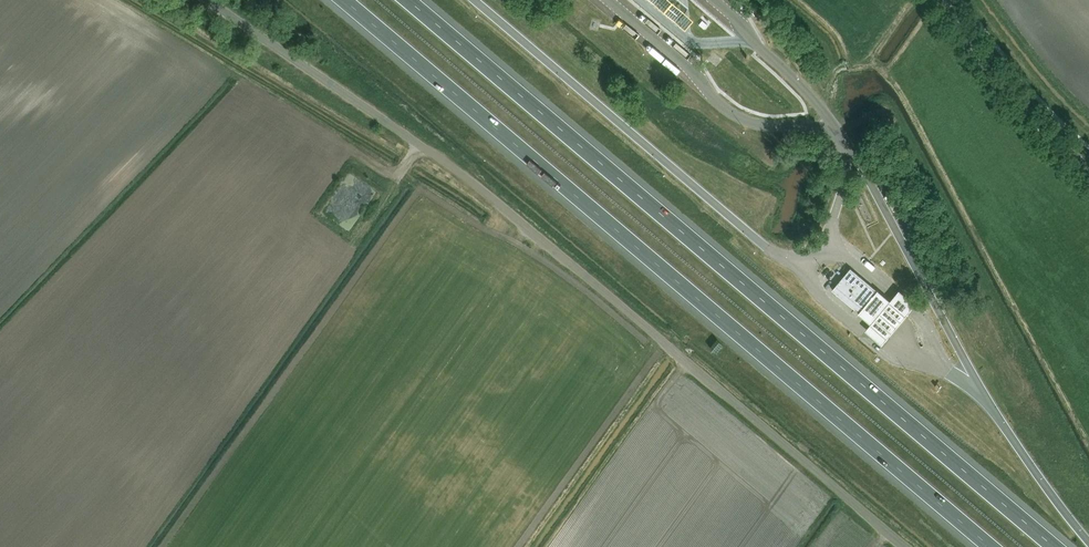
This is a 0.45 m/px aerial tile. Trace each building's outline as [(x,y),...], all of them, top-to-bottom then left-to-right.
[(860,313),(878,291),(850,268),(832,289),(860,313)] [(889,301),(878,292),(860,313),(871,322),(865,330),(882,344),(912,308),(916,304),(899,289),(895,294),(889,301)]
